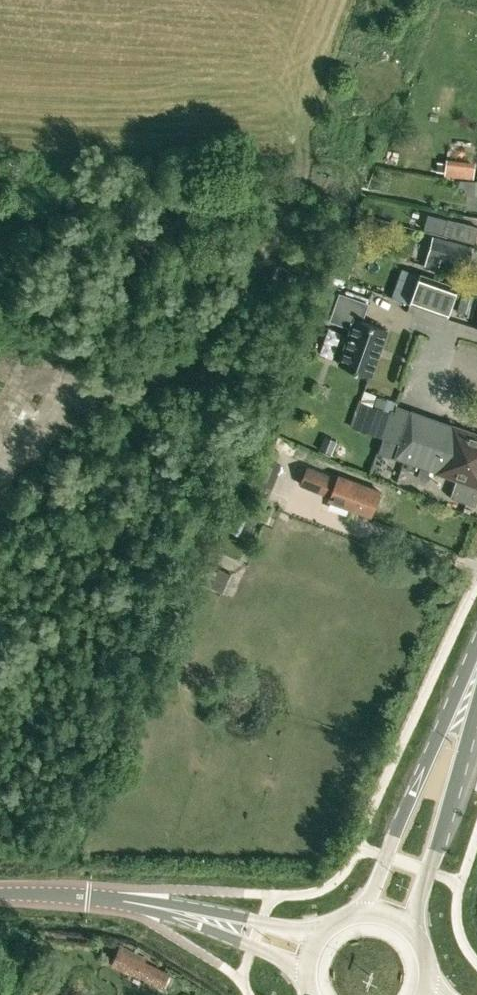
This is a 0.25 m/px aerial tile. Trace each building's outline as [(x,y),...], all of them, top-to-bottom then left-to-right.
[(461,160),(459,177),(474,178),(476,161),(461,160)] [(465,180),(464,194),(476,195),(476,180),(465,180)] [(448,218),(433,214),(428,230),(443,234),(475,243),(476,235),(476,226),(448,218)] [(439,268),(441,260),(469,268),(474,246),(433,235),(425,264),(439,268)] [(412,302),(420,305),(447,315),(457,286),(422,274),(412,302)] [(350,327),(338,363),(372,375),(388,329),(362,320),(369,301),(339,291),(329,319),(350,327)] [(361,393),(359,400),(373,405),(377,395),(362,390),(361,393)] [(378,452),(393,458),(396,457),(408,461),(430,468),(457,478),(451,497),(474,505),(476,497),(476,433),(412,411),(393,405),(383,437),(378,452)] [(325,434),(319,448),(332,453),(338,439),(325,434)] [(301,484),(331,495),(329,500),(370,515),(380,490),(338,474),(337,477),(307,466),(301,484)] [(243,503),(238,513),(246,516),(247,514),(250,506),(243,503)] [(231,522),(227,530),(239,534),(243,526),(231,522)] [(121,944),(111,966),(128,974),(129,972),(138,976),(162,987),(163,985),(168,976),(169,972),(170,971),(145,960),(147,956),(121,944)]
